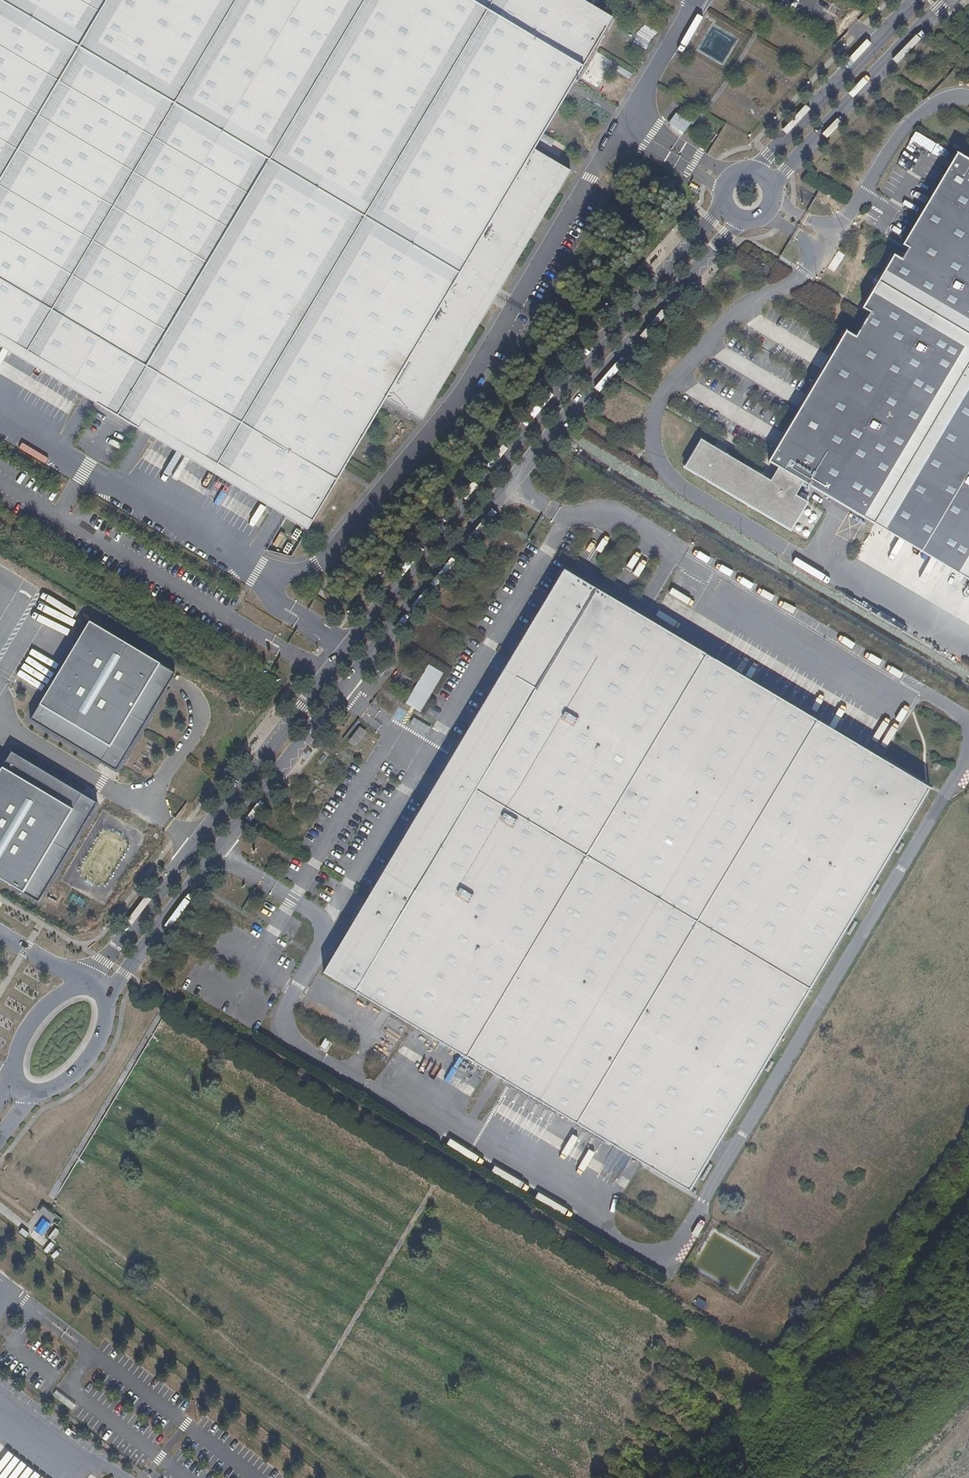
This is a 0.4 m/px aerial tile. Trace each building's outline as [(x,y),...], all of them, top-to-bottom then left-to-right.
[(94,393),(89,401),(132,427),(137,418),(304,518),(299,526),(301,528),(380,397),(416,418),(417,416),(409,411),(460,325),(488,278),(520,225),(541,190),(554,168),(562,173),(564,170),(528,148),(606,17),(603,16),(598,24),(567,6),(558,0),(0,0),(0,336),(94,393)] [(678,110),(669,124),(684,134),(693,119),(678,110)] [(949,153),(911,216),(894,245),(900,248),(893,259),(885,255),(854,308),(861,313),(847,337),(837,332),(770,444),(762,459),(771,465),(763,478),(729,457),(693,436),(677,464),(740,501),(784,527),(800,499),(789,492),(795,481),(826,497),(867,521),(873,513),(966,568),(961,577),(968,582),(968,165),(949,153)] [(509,676),(548,610),(570,574),(557,567),(533,607),(478,699),(423,792),(314,972),(328,980),(374,903),(388,879),(379,874),(433,782),(500,671),(509,676)] [(683,1193),(926,786),(635,613),(570,574),(548,610),(509,676),(500,671),(433,782),(379,874),(388,879),(374,903),(328,980),(518,1094),(683,1193)] [(88,616),(31,713),(116,763),(173,670),(88,616)] [(428,665),(405,704),(421,713),(443,673),(428,665)] [(415,718),(411,723),(424,733),(428,729),(415,718)] [(347,742),(355,748),(366,732),(359,726),(347,742)] [(14,750),(0,771),(0,872),(38,894),(99,798),(14,750)]
